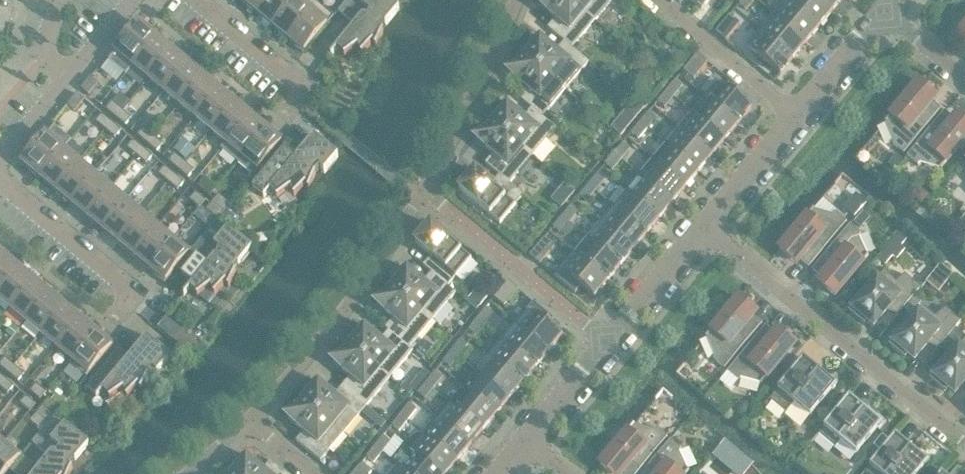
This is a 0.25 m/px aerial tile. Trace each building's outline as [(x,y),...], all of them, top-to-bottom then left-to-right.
[(249,6),(247,7),(255,14),(267,0),(242,0),(249,6)] [(293,0),(267,0),(255,14),(256,15),(257,13),(264,19),(263,20),(271,27),(293,0)] [(271,27),(271,28),(273,26),(280,32),(278,33),(286,40),(317,4),(312,0),(293,0),(271,27)] [(389,0),(348,0),(338,13),(354,26),(330,55),(331,56),(337,49),(345,56),(344,56),(345,58),(357,48),(361,54),(361,55),(362,56),(372,44),(375,47),(375,48),(376,49),(383,33),(382,32),(380,30),(385,25),(399,8),(389,0)] [(570,0),(543,0),(539,5),(555,19),(548,28),(589,62),(572,48),(595,21),(570,0)] [(595,21),(612,0),(570,0),(595,21)] [(702,10),(710,0),(690,0),(702,10)] [(754,0),(743,0),(739,4),(746,10),(754,0)] [(792,4),(787,0),(786,0),(773,15),(806,42),(820,27),(792,4)] [(820,27),(833,11),(819,0),(795,0),(792,4),(820,27)] [(833,11),(842,0),(819,0),(833,11)] [(303,54),(327,24),(333,17),(317,4),(286,40),(287,41),(289,39),(296,45),(294,47),(303,54)] [(760,30),(793,58),(806,42),(773,15),(760,30)] [(730,16),(716,33),(726,41),(740,24),(730,16)] [(126,75),(133,66),(133,65),(156,38),(157,38),(158,36),(149,29),(148,31),(139,24),(109,61),(126,75)] [(526,54),(525,56),(565,90),(589,62),(548,28),(547,28),(564,42),(556,51),(537,35),(523,51),(526,54)] [(793,58),(760,30),(747,47),(780,74),(793,58)] [(149,78),(172,51),(157,38),(156,38),(133,65),(133,66),(149,78)] [(164,91),(187,64),(172,51),(149,78),(164,91)] [(698,54),(683,71),(694,80),(708,63),(698,54)] [(543,117),(565,90),(525,56),(509,74),(526,88),(518,97),(556,129),(543,117)] [(180,104),(203,77),(187,64),(164,91),(180,104)] [(90,77),(81,89),(88,95),(98,84),(90,77)] [(203,77),(180,104),(196,117),(219,90),(203,77)] [(675,81),(667,92),(673,97),(682,87),(675,81)] [(718,81),(705,97),(738,125),(752,108),(718,81)] [(903,154),(941,109),(927,97),(931,93),(919,83),(885,123),(886,124),(895,142),(892,145),(903,154)] [(211,130),(234,103),(219,90),(196,117),(211,130)] [(665,108),(673,97),(667,92),(658,102),(665,108)] [(77,94),(67,105),(75,112),(84,100),(77,94)] [(494,120),(492,122),(533,156),(556,129),(518,97),(531,109),(524,118),(504,102),(491,118),(494,120)] [(738,125),(705,97),(692,113),(725,140),(738,125)] [(106,110),(115,118),(122,110),(112,102),(106,110)] [(234,103),(211,130),(226,143),(227,143),(250,116),(234,103)] [(132,118),(122,110),(115,118),(125,126),(132,118)] [(964,140),(964,121),(962,119),(959,123),(945,111),(907,157),(918,166),(920,164),(939,169),(940,169),(964,140)] [(649,112),(640,123),(647,129),(656,118),(649,112)] [(679,128),(712,156),(725,140),(692,113),(679,128)] [(95,122),(105,130),(112,123),(102,115),(95,122)] [(221,149),(237,163),(266,129),(268,128),(259,120),(258,122),(250,116),(227,143),(226,143),(221,149)] [(510,184),(533,156),(492,122),(477,141),(493,154),(485,164),(524,196),(510,184)] [(121,131),(112,123),(105,130),(115,138),(121,131)] [(638,139),(647,129),(640,123),(632,134),(638,139)] [(39,179),(40,177),(63,149),(64,150),(71,140),(54,126),(23,163),(32,170),(30,172),(39,179)] [(137,136),(147,144),(153,136),(144,128),(137,136)] [(712,156),(679,128),(666,144),(699,172),(712,156)] [(273,135),(266,129),(237,163),(254,176),(284,141),(275,133),(273,135)] [(163,144),(153,136),(147,144),(156,152),(163,144)] [(286,149),(253,189),(254,189),(256,186),(266,194),(263,197),(264,198),(270,191),(278,197),(276,198),(277,200),(290,190),(294,196),(293,197),(294,198),(305,186),(308,189),(308,190),(309,191),(316,175),(314,174),(320,169),(324,172),(338,156),(314,136),(296,157),(286,149)] [(127,148),(136,156),(143,149),(133,141),(127,148)] [(623,144),(614,154),(621,160),(630,149),(623,144)] [(658,164),(686,187),(699,172),(666,144),(665,144),(671,149),(658,164)] [(56,190),(79,162),(64,150),(63,149),(40,177),(56,190)] [(153,157),(143,149),(136,156),(146,164),(153,157)] [(168,162),(178,170),(185,162),(175,154),(168,162)] [(612,171),(621,160),(614,154),(606,165),(612,171)] [(896,154),(887,165),(895,171),(904,161),(896,154)] [(71,203),(94,175),(79,162),(56,190),(71,203)] [(194,171),(185,162),(178,170),(188,178),(194,171)] [(524,196),(485,164),(499,175),(491,185),(475,171),(459,190),(500,224),(524,196)] [(686,187),(658,164),(645,180),(673,203),(686,187)] [(158,174),(168,183),(174,175),(165,167),(158,174)] [(87,216),(110,188),(94,175),(71,203),(87,216)] [(184,183),(174,175),(168,183),(178,191),(184,183)] [(597,175),(588,186),(595,191),(604,181),(597,175)] [(198,186),(209,196),(216,189),(204,179),(198,186)] [(626,191),(660,219),(673,203),(645,180),(633,195),(627,190),(626,191)] [(586,202),(595,191),(588,186),(579,196),(586,202)] [(103,229),(126,201),(110,188),(87,216),(103,229)] [(920,188),(912,199),(922,205),(929,195),(920,188)] [(660,219),(626,191),(613,207),(647,234),(660,219)] [(196,193),(189,200),(199,209),(206,201),(196,193)] [(218,195),(206,210),(218,220),(230,205),(218,195)] [(118,242),(141,214),(126,201),(103,229),(118,242)] [(571,206),(562,217),(569,223),(578,212),(571,206)] [(600,222),(634,250),(647,234),(613,207),(600,222)] [(809,268),(847,222),(836,213),(833,215),(814,210),(813,210),(779,250),(791,260),(795,256),(809,268)] [(134,255),(157,227),(141,214),(118,242),(134,255)] [(560,233),(569,223),(562,217),(553,228),(560,233)] [(238,265),(252,248),(218,220),(191,253),(207,266),(183,295),(184,296),(190,289),(198,295),(197,296),(198,298),(210,288),(215,294),(213,295),(215,296),(225,284),(228,286),(227,288),(229,289),(236,273),(235,272),(232,270),(238,264),(238,265)] [(634,250),(600,222),(587,238),(621,266),(634,250)] [(431,257),(423,266),(456,293),(448,287),(471,258),(431,224),(415,243),(431,257)] [(834,296),(868,256),(867,255),(859,237),(861,234),(850,225),(812,270),(826,282),(823,286),(834,296)] [(157,227),(134,255),(150,268),(173,240),(172,240),(157,227)] [(175,237),(172,240),(173,240),(150,268),(157,275),(156,276),(164,284),(192,251),(175,237)] [(574,254),(607,281),(621,266),(587,238),(574,254)] [(544,239),(530,256),(540,264),(554,247),(544,239)] [(17,267),(2,254),(0,256),(0,288),(17,267)] [(607,281),(574,254),(561,270),(594,298),(607,281)] [(394,285),(392,287),(433,321),(456,293),(423,266),(423,267),(431,273),(423,282),(404,266),(390,282),(394,285)] [(33,280),(17,267),(0,288),(0,298),(11,307),(33,280)] [(867,321),(873,326),(891,305),(900,313),(921,288),(905,274),(904,275),(896,282),(886,271),(885,270),(850,312),(864,325),(867,321)] [(27,319),(49,294),(33,280),(11,307),(27,319)] [(508,282),(494,299),(504,307),(518,290),(508,282)] [(385,328),(413,351),(410,348),(433,321),(392,287),(377,305),(393,319),(385,328)] [(43,332),(65,307),(49,294),(27,319),(43,332)] [(724,369),(762,324),(748,312),(751,308),(740,298),(706,339),(707,339),(715,358),(713,360),(724,369)] [(923,306),(890,346),(905,358),(908,354),(914,359),(931,339),(941,346),(961,322),(945,308),(944,309),(935,317),(923,306)] [(59,345),(80,320),(65,307),(43,332),(59,345)] [(529,308),(515,324),(549,352),(562,336),(529,308)] [(486,309),(477,319),(484,325),(493,314),(486,309)] [(476,336),(484,325),(477,319),(469,330),(476,336)] [(80,320),(59,345),(74,357),(75,357),(96,333),(80,320)] [(349,345),(390,379),(413,351),(385,328),(388,331),(381,340),(361,324),(348,340),(351,343),(349,345)] [(549,352),(515,324),(502,340),(536,368),(549,352)] [(761,385),(795,344),(783,334),(780,338),(765,327),(727,372),(738,381),(741,379),(760,384),(761,385)] [(104,339),(96,333),(75,357),(74,357),(72,360),(88,373),(89,374),(114,345),(105,337),(104,339)] [(157,373),(171,357),(147,336),(128,358),(118,350),(85,389),(97,399),(102,392),(110,398),(109,399),(110,400),(123,391),(127,397),(126,398),(127,399),(138,387),(141,389),(140,391),(141,392),(149,376),(147,375),(153,370),(157,373)] [(934,376),(933,377),(944,391),(949,388),(955,393),(964,381),(964,339),(934,376)] [(461,340),(452,351),(459,357),(467,346),(461,340)] [(489,356),(523,383),(536,368),(502,340),(489,356)] [(342,386),(367,406),(390,379),(349,345),(334,363),(350,377),(342,386)] [(450,368),(459,357),(452,351),(443,362),(450,368)] [(523,383),(489,356),(476,371),(509,399),(523,383)] [(9,374),(15,366),(5,358),(0,364),(0,367),(9,374)] [(794,403),(810,417),(836,386),(817,371),(816,373),(801,361),(765,405),(765,406),(770,401),(785,414),(794,403)] [(25,374),(15,366),(9,374),(18,382),(25,374)] [(463,387),(496,415),(509,399),(476,371),(463,387)] [(435,372),(426,383),(433,389),(442,378),(435,372)] [(5,378),(0,384),(0,388),(8,394),(14,386),(5,378)] [(305,398),(303,400),(344,434),(367,406),(342,386),(334,396),(315,379),(301,395),(305,398)] [(425,399),(433,389),(426,383),(418,394),(425,399)] [(36,384),(30,392),(40,400),(46,392),(36,384)] [(496,415),(463,387),(450,403),(483,430),(496,415)] [(26,396),(20,404),(30,412),(36,404),(26,396)] [(49,399),(42,406),(54,416),(61,408),(49,399)] [(847,399),(811,443),(812,444),(819,436),(834,448),(840,442),(856,455),(882,425),(863,410),(862,411),(847,399)] [(320,462),(344,434),(303,400),(288,418),(304,432),(296,442),(320,462)] [(437,418),(470,446),(483,430),(450,403),(437,418)] [(410,404),(401,415),(408,420),(416,410),(410,404)] [(48,423),(54,416),(42,406),(36,414),(48,423)] [(399,431),(408,420),(401,415),(392,426),(399,431)] [(89,445),(54,416),(32,444),(48,457),(34,473),(71,473),(73,469),(71,469),(69,466),(74,461),(75,461),(89,445)] [(470,446),(437,418),(424,434),(457,462),(470,446)] [(667,437),(656,428),(654,431),(635,426),(634,425),(600,465),(610,473),(613,473),(615,471),(619,473),(637,473),(667,437)] [(440,473),(447,473),(457,462),(424,434),(411,450),(440,473)] [(384,436),(375,447),(382,452),(391,441),(384,436)] [(863,473),(919,473),(928,463),(910,448),(908,450),(894,438),(863,473)] [(689,471),(688,470),(680,452),(682,449),(670,440),(642,473),(686,473),(689,471)] [(2,444),(3,444),(0,448),(0,473),(6,473),(22,455),(21,454),(5,441),(2,444)] [(374,463),(382,452),(375,447),(367,457),(374,463)] [(411,450),(410,450),(416,455),(404,469),(398,465),(408,473),(440,473),(411,450)] [(271,461),(263,470),(243,454),(230,470),(233,473),(232,473),(287,473),(271,461)] [(398,465),(391,473),(408,473),(398,465)]
